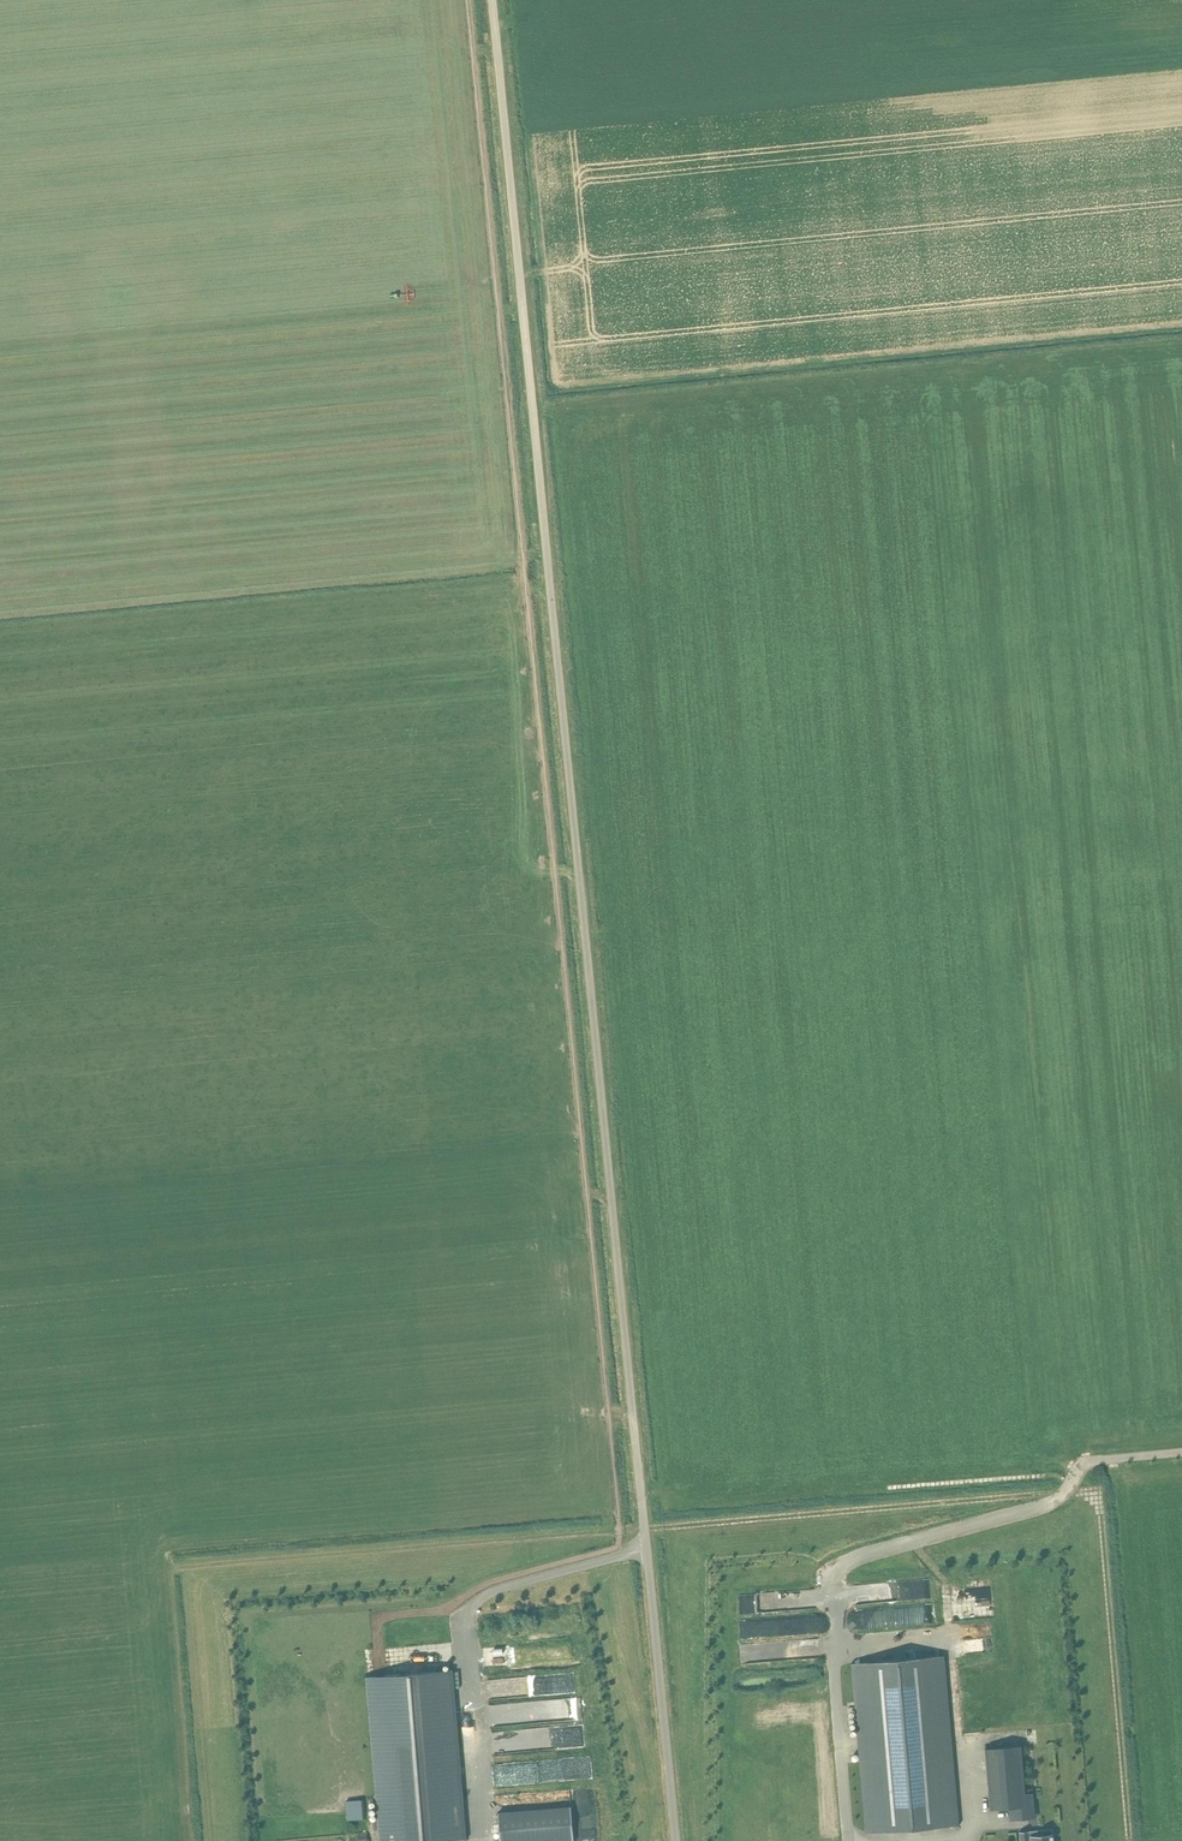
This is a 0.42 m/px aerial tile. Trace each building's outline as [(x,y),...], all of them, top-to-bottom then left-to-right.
[(816,1589),(738,1594),(740,1617),(745,1617),(746,1633),(756,1632),(757,1638),(812,1634),(811,1610),(817,1610),(816,1589)] [(795,1642),(774,1643),(774,1660),(795,1659),(795,1642)] [(866,1833),(959,1825),(945,1656),(851,1664),(852,1668),(866,1833)] [(453,1671),(453,1670),(366,1677),(366,1678),(368,1678),(377,1789),(381,1840),(445,1840),(467,1839),(467,1838),(465,1838),(455,1729),(451,1671),(453,1671)] [(568,1688),(566,1673),(550,1675),(552,1690),(568,1688)] [(987,1749),(986,1749),(986,1751),(991,1810),(1009,1809),(1010,1821),(1028,1819),(1026,1793),(1022,1746),(987,1749)] [(345,1819),(359,1819),(359,1800),(344,1800),(345,1819)] [(571,1806),(570,1806),(570,1807),(499,1813),(499,1812),(498,1812),(501,1840),(574,1840),(571,1806)] [(1053,1829),(1034,1831),(1034,1832),(1031,1832),(1031,1831),(1030,1831),(1030,1832),(1029,1832),(1029,1831),(1020,1832),(1020,1840),(1054,1840),(1053,1829)]
